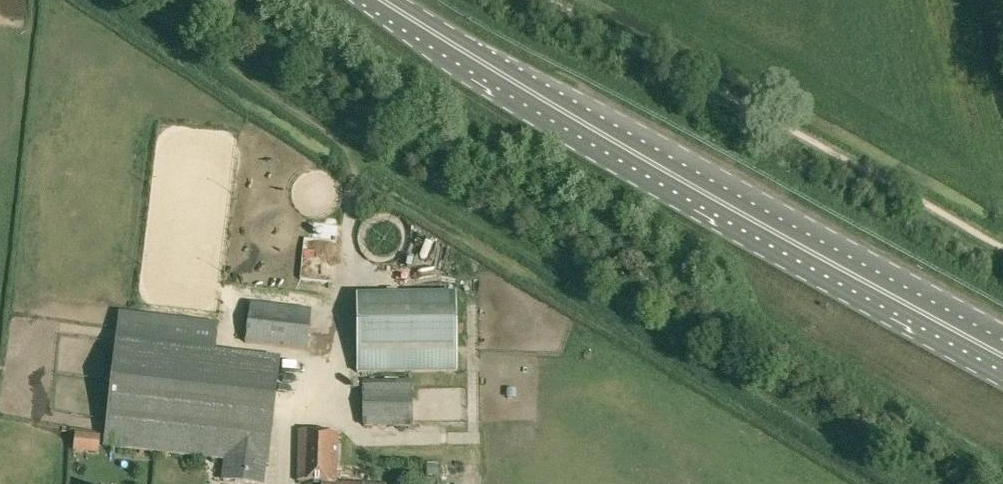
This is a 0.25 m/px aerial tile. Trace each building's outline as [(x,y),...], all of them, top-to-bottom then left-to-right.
[(456,296),(356,297),(357,373),(458,372),(456,296)] [(307,350),(312,310),(249,303),(244,344),(307,350)] [(104,445),(226,459),(223,480),(257,483),(261,483),(264,463),(267,464),(279,360),(213,352),(216,324),(119,313),(104,445)] [(363,427),(413,427),(412,381),(396,381),(396,385),(362,385),(363,427)] [(337,483),(339,432),(300,431),(299,481),(323,482),(322,483),(349,483),(337,483)]
